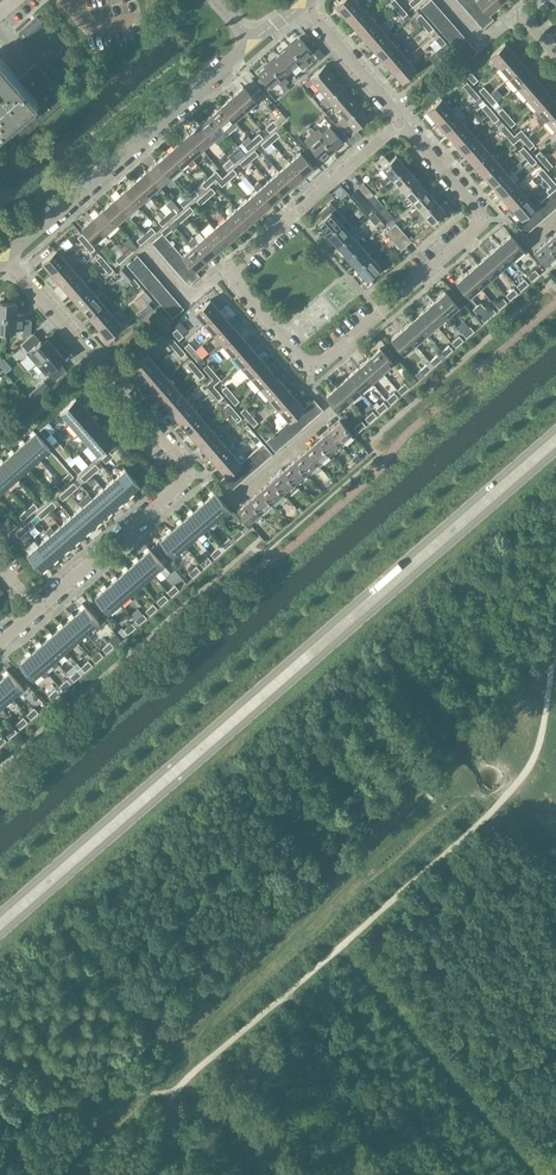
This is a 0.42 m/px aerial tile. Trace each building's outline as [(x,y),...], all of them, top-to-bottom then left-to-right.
[(345,16),(360,4),(357,0),(342,0),(336,5),(345,16)] [(396,10),(400,6),(395,0),(392,0),(389,2),(396,10)] [(425,13),(436,4),(433,0),(429,0),(421,8),(425,13)] [(469,12),(480,3),(477,0),(472,0),(464,7),(469,12)] [(484,8),(488,13),(499,3),(496,0),(477,0),(480,3),(484,8)] [(469,12),(473,17),(484,8),(480,3),(469,12)] [(345,16),(355,27),(369,14),(360,4),(345,16)] [(425,13),(430,18),(441,9),(436,4),(425,13)] [(400,6),(396,10),(402,17),(407,13),(400,6)] [(473,17),(478,23),(489,13),(488,13),(484,8),(473,17)] [(430,18),(435,24),(445,14),(441,9),(430,18)] [(416,17),(422,24),(426,21),(420,13),(416,17)] [(489,13),(478,23),(483,28),(493,18),(489,13)] [(355,27),(364,38),(378,25),(369,14),(355,27)] [(435,24),(439,29),(450,20),(445,14),(435,24)] [(22,41),(31,52),(53,33),(49,29),(49,26),(46,22),(43,22),(39,17),(37,16),(19,31),(19,34),(24,39),(22,41)] [(439,29),(444,34),(454,25),(450,20),(439,29)] [(426,21),(422,24),(429,32),(433,28),(426,21)] [(364,38),(373,48),(388,36),(378,25),(364,38)] [(444,34),(448,39),(459,30),(454,25),(444,34)] [(448,39),(453,45),(464,35),(459,30),(448,39)] [(53,33),(31,52),(41,63),(43,61),(47,66),(50,66),(67,51),(67,49),(62,44),(63,41),(59,37),(57,37),(53,33)] [(445,43),(439,35),(434,39),(441,46),(445,43)] [(453,45),(458,50),(468,41),(464,35),(453,45)] [(373,48),(383,59),(397,47),(388,36),(373,48)] [(300,37),(290,46),(306,65),(309,62),(306,58),(312,52),(313,51),(310,48),(300,37)] [(458,50),(462,55),(473,46),(468,41),(458,50)] [(490,56),(500,67),(514,54),(505,43),(490,56)] [(316,44),(310,48),(313,51),(312,52),(319,60),(325,55),(316,44)] [(290,46),(279,55),(292,70),(299,64),(302,68),(306,65),(290,46)] [(473,46),(462,55),(467,60),(477,51),(473,46)] [(383,59),(392,70),(406,57),(397,47),(383,59)] [(500,67),(509,77),(524,65),(514,54),(500,67)] [(279,55),(269,64),(285,83),(288,80),(285,76),(292,70),(279,55)] [(406,57),(392,70),(401,81),(416,68),(406,57)] [(11,123),(23,113),(20,109),(33,97),(17,78),(0,59),(0,127),(8,120),(11,123)] [(23,113),(11,123),(23,137),(68,97),(36,61),(22,74),(17,78),(33,97),(20,109),(23,113)] [(285,83),(269,64),(258,73),(271,88),(278,82),(282,86),(285,83)] [(509,77),(519,88),(533,75),(524,65),(509,77)] [(313,82),(319,89),(334,76),(325,66),(306,82),(309,86),(313,82)] [(467,76),(474,84),(478,80),(471,72),(467,76)] [(519,88),(528,99),(543,86),(533,75),(519,88)] [(321,100),(324,103),(343,86),(334,76),(319,89),(325,96),(321,100)] [(463,86),(470,93),(474,89),(467,82),(463,86)] [(243,86),(232,96),(245,110),(250,116),(261,106),(256,101),(243,86)] [(331,103),(337,110),(352,97),(343,86),(324,103),(327,107),(331,103)] [(479,90),(486,98),(490,94),(484,86),(479,90)] [(528,99),(538,109),(552,96),(543,86),(528,99)] [(474,89),(470,93),(476,101),(480,97),(474,89)] [(490,94),(486,98),(492,105),(497,102),(490,94)] [(232,96),(222,105),(234,120),(245,110),(232,96)] [(547,120),(555,112),(555,101),(552,96),(538,109),(547,120)] [(338,120),(341,124),(361,107),(352,97),(337,110),(343,117),(338,120)] [(427,111),(437,122),(451,109),(442,98),(427,111)] [(484,109),(488,115),(493,111),(486,103),(482,107),(484,109)] [(211,114),(224,129),(228,134),(238,124),(234,120),(222,105),(211,114)] [(361,107),(341,124),(344,127),(349,124),(355,131),(370,118),(361,107)] [(498,112),(505,119),(509,115),(502,108),(498,112)] [(437,122),(446,133),(461,120),(451,109),(437,122)] [(484,109),(476,116),(481,121),(488,115),(484,109)] [(493,111),(488,115),(495,122),(499,118),(493,111)] [(555,130),(555,112),(547,120),(555,130)] [(275,120),(274,121),(277,125),(286,118),(282,113),(275,120)] [(211,114),(200,124),(213,138),(213,139),(217,143),(228,134),(224,129),(211,114)] [(509,115),(505,119),(511,126),(515,123),(509,115)] [(446,133),(456,143),(470,131),(461,120),(446,133)] [(266,128),(270,132),(277,125),(274,121),(266,128)] [(200,124),(189,133),(202,148),(213,139),(213,138),(200,124)] [(505,134),(507,136),(511,132),(505,125),(501,129),(501,130),(505,134)] [(318,128),(315,131),(332,150),(342,141),(329,127),(322,133),(318,128)] [(521,137),(523,141),(528,137),(521,129),(516,134),(519,139),(521,137)] [(501,130),(494,135),(499,140),(505,134),(501,130)] [(276,131),(268,137),(272,142),(280,135),(276,131)] [(332,150),(315,131),(311,134),(315,139),(309,145),(321,160),(332,150)] [(456,143),(465,154),(479,141),(470,131),(456,143)] [(514,144),(519,139),(516,134),(514,136),(511,132),(507,136),(514,144)] [(189,133),(179,142),(192,157),(197,152),(201,158),(207,153),(202,148),(189,133)] [(260,133),(252,140),(256,144),(263,137),(260,133)] [(249,136),(241,143),(244,146),(252,140),(249,136)] [(272,142),(268,137),(261,144),(265,148),(272,142)] [(528,137),(523,141),(529,148),(534,144),(528,137)] [(256,144),(252,140),(244,146),(248,151),(256,144)] [(465,154),(475,165),(489,152),(479,141),(465,154)] [(179,142),(168,152),(181,166),(187,161),(191,166),(196,162),(192,157),(179,142)] [(233,147),(226,153),(231,158),(238,152),(233,147)] [(519,150),(526,158),(530,154),(524,147),(519,150)] [(254,150),(247,156),(251,160),(258,154),(254,150)] [(535,154),(542,162),(547,158),(540,151),(535,154)] [(168,152),(157,161),(170,176),(181,166),(168,152)] [(231,158),(230,159),(234,163),(242,156),(238,152),(231,158)] [(289,162),(302,176),(313,167),(300,152),(289,162)] [(475,165),(484,176),(498,163),(489,152),(475,165)] [(530,154),(526,158),(533,166),(537,162),(530,154)] [(388,183),(393,179),(392,178),(406,166),(396,155),(390,160),(385,155),(374,164),(378,168),(382,168),(383,167),(388,173),(383,178),(388,183)] [(251,160),(247,156),(239,162),(243,167),(251,160)] [(547,158),(542,162),(549,170),(553,166),(547,158)] [(234,163),(230,159),(223,165),(227,169),(234,163)] [(157,161),(147,170),(159,185),(170,176),(157,161)] [(279,171),(291,186),(302,176),(289,162),(279,171)] [(484,176),(493,186),(508,174),(498,163),(484,176)] [(210,164),(203,170),(208,176),(215,170),(210,164)] [(398,185),(391,191),(395,195),(398,193),(402,189),(416,177),(406,166),(392,178),(393,179),(398,185)] [(538,172),(545,180),(549,176),(543,168),(538,172)] [(232,169),(226,175),(229,179),(236,173),(232,169)] [(147,170),(136,180),(149,194),(159,185),(147,170)] [(216,171),(209,177),(213,181),(215,179),(216,180),(221,176),(216,171)] [(268,180),(281,195),(291,186),(279,171),(268,180)] [(493,186),(503,197),(517,184),(508,174),(493,186)] [(222,178),(221,176),(216,180),(221,186),(229,179),(226,175),(222,178)] [(545,180),(551,186),(546,190),(549,194),(553,190),(555,188),(555,183),(549,176),(545,180)] [(213,181),(209,177),(201,184),(205,188),(213,181)] [(407,204),(412,200),(425,188),(416,177),(402,189),(398,193),(407,204)] [(136,180),(125,189),(138,204),(149,194),(136,180)] [(258,180),(253,185),(257,190),(270,204),(281,195),(268,180),(262,185),(258,180)] [(359,187),(369,199),(374,194),(364,183),(359,187)] [(503,197),(512,208),(527,195),(517,184),(503,197)] [(211,187),(203,194),(207,198),(215,192),(211,187)] [(410,213),(415,217),(435,199),(425,188),(412,200),(418,206),(410,213)] [(125,189),(115,198),(127,213),(138,204),(125,189)] [(195,190),(187,196),(191,200),(198,194),(195,190)] [(246,199),(259,214),(270,204),(257,190),(246,199)] [(350,195),(360,206),(365,202),(355,190),(350,195)] [(548,195),(555,204),(555,194),(553,190),(549,194),(548,195)] [(523,198),(512,208),(522,219),(527,214),(532,209),(536,206),(537,204),(540,202),(531,191),(527,195),(523,198)] [(207,198),(203,194),(196,200),(200,205),(207,198)] [(374,194),(369,199),(374,205),(380,200),(374,194)] [(543,200),(552,211),(555,207),(555,204),(548,195),(543,200)] [(191,200),(187,196),(180,203),(184,207),(191,200)] [(115,198),(104,208),(117,222),(127,213),(115,198)] [(236,208),(248,223),(259,214),(246,199),(236,208)] [(435,199),(415,217),(420,223),(427,216),(432,222),(445,210),(435,199)] [(540,202),(537,204),(547,215),(552,211),(543,200),(540,202)] [(323,218),(318,223),(328,235),(342,222),(345,219),(331,202),(319,213),(323,218)] [(365,202),(360,206),(365,213),(371,208),(365,202)] [(166,204),(161,209),(166,215),(171,210),(166,204)] [(537,204),(536,206),(532,209),(542,220),(547,215),(537,204)] [(379,210),(384,216),(390,211),(384,205),(379,210)] [(189,206),(182,213),(186,217),(193,210),(189,206)] [(104,208),(93,217),(106,232),(117,222),(104,208)] [(171,210),(166,215),(170,219),(177,213),(173,208),(171,210)] [(225,218),(238,232),(248,223),(236,208),(225,218)] [(312,209),(308,213),(313,218),(317,214),(312,209)] [(532,209),(527,214),(537,225),(542,220),(532,209)] [(186,217),(182,213),(175,219),(178,223),(186,217)] [(381,219),(375,213),(370,218),(375,224),(381,219)] [(527,214),(522,219),(531,229),(537,225),(527,214)] [(170,219),(166,215),(158,221),(162,226),(170,219)] [(106,232),(93,217),(82,227),(95,241),(106,232)] [(214,227),(227,242),(238,232),(225,218),(214,227)] [(342,222),(328,235),(338,245),(351,233),(357,228),(353,223),(351,225),(345,219),(342,222)] [(531,229),(522,219),(515,224),(525,235),(531,229)] [(396,223),(391,227),(396,233),(401,229),(396,223)] [(161,231),(162,233),(163,232),(165,235),(172,230),(168,225),(161,231)] [(152,227),(144,234),(148,238),(156,231),(152,227)] [(203,236),(216,251),(227,242),(214,227),(203,236)] [(386,231),(391,238),(396,233),(391,227),(386,231)] [(401,229),(396,233),(406,244),(411,240),(401,229)] [(152,242),(156,247),(167,238),(165,235),(163,232),(162,233),(152,242)] [(546,240),(555,251),(555,232),(546,240)] [(82,233),(78,237),(84,244),(88,240),(82,233)] [(338,245),(347,256),(361,244),(351,233),(338,245)] [(396,233),(391,238),(401,249),(406,244),(396,233)] [(148,238),(144,234),(137,240),(140,244),(148,238)] [(511,234),(500,244),(512,258),(524,249),(511,234)] [(193,236),(188,241),(192,246),(193,245),(205,260),(216,251),(203,236),(197,241),(193,236)] [(156,247),(161,253),(172,243),(167,238),(156,247)] [(88,240),(84,244),(91,252),(95,248),(88,240)] [(546,240),(535,250),(546,263),(555,255),(555,251),(546,240)] [(161,253),(166,258),(177,248),(172,243),(161,253)] [(347,256),(357,267),(371,255),(361,244),(347,256)] [(500,244),(489,253),(502,268),(512,258),(500,244)] [(41,262),(51,273),(66,260),(62,255),(66,251),(61,245),(41,262)] [(186,259),(190,264),(195,270),(205,260),(193,245),(192,246),(182,255),(186,259)] [(130,246),(123,252),(127,257),(134,250),(130,246)] [(166,258),(170,263),(181,254),(177,248),(166,258)] [(127,257),(123,252),(115,259),(119,263),(127,257)] [(489,253),(479,263),(491,277),(502,268),(489,253)] [(170,263),(175,269),(186,259),(182,255),(181,254),(170,263)] [(96,258),(103,266),(107,262),(101,255),(96,258)] [(127,264),(131,269),(142,260),(137,255),(127,264)] [(371,255),(357,267),(367,279),(381,266),(371,255)] [(175,269),(179,274),(190,264),(186,259),(175,269)] [(66,260),(51,273),(60,284),(75,271),(70,265),(66,260)] [(131,269),(136,274),(146,265),(142,260),(131,269)] [(107,262),(103,266),(109,273),(114,270),(107,262)] [(479,263),(468,272),(480,286),(491,277),(479,263)] [(179,274),(184,279),(195,270),(190,264),(179,274)] [(136,274),(141,280),(151,270),(146,265),(136,274)] [(122,273),(129,281),(133,277),(127,269),(122,273)] [(528,276),(531,280),(539,274),(535,269),(528,276)] [(141,280),(145,285),(156,276),(151,270),(141,280)] [(195,270),(184,279),(189,285),(200,275),(195,270)] [(60,284),(69,294),(85,281),(75,271),(60,284)] [(480,286),(468,272),(457,281),(469,296),(480,286)] [(145,285),(150,290),(160,281),(156,276),(145,285)] [(133,277),(129,281),(136,288),(140,284),(133,277)] [(524,279),(523,280),(517,286),(521,290),(528,283),(524,279)] [(69,294),(79,305),(94,292),(85,281),(69,294)] [(150,290),(154,296),(165,286),(160,281),(150,290)] [(154,296),(159,301),(169,292),(165,286),(154,296)] [(506,295),(510,299),(518,293),(514,288),(506,295)] [(153,299),(146,291),(141,295),(148,303),(153,299)] [(446,291),(435,300),(447,315),(459,305),(446,291)] [(79,305),(88,316),(103,303),(94,292),(79,305)] [(159,301),(164,306),(174,297),(169,292),(159,301)] [(164,306),(168,312),(179,302),(174,297),(164,306)] [(495,304),(499,309),(507,302),(503,297),(495,304)] [(195,312),(205,323),(220,310),(210,299),(195,312)] [(435,300),(424,310),(437,324),(447,315),(435,300)] [(3,306),(2,316),(6,316),(6,325),(6,327),(23,328),(22,340),(31,332),(32,320),(23,320),(24,314),(16,313),(16,303),(3,302),(3,306)] [(179,302),(168,312),(173,317),(184,308),(179,302)] [(473,309),(484,322),(496,312),(492,307),(488,311),(481,302),(473,309)] [(88,316),(97,327),(113,314),(103,303),(88,316)] [(113,314),(97,327),(107,338),(122,325),(117,319),(122,315),(117,310),(113,314)] [(207,326),(215,334),(229,321),(220,310),(205,323),(207,326)] [(424,310),(414,319),(426,333),(437,324),(424,310)] [(414,319),(403,328),(415,342),(426,333),(414,319)] [(215,334),(224,345),(239,332),(232,324),(229,321),(215,334)] [(464,331),(468,336),(475,329),(471,325),(464,331)] [(172,331),(179,339),(183,335),(177,328),(172,331)] [(415,342),(403,328),(392,338),(404,352),(415,342)] [(26,352),(36,363),(55,346),(46,337),(41,341),(33,332),(21,343),(28,350),(26,352)] [(224,345),(233,355),(248,342),(239,332),(224,345)] [(453,341),(457,345),(464,339),(460,335),(453,341)] [(168,341),(175,348),(179,344),(173,337),(168,341)] [(184,345),(191,353),(195,349),(188,341),(184,345)] [(233,355),(242,366),(257,353),(248,342),(233,355)] [(179,344),(175,348),(181,356),(186,352),(179,344)] [(442,351),(446,355),(453,348),(450,344),(442,351)] [(55,346),(36,363),(45,374),(47,372),(53,380),(66,369),(57,359),(62,355),(55,346)] [(381,347),(370,357),(382,371),(393,362),(393,361),(381,347)] [(195,349),(191,353),(198,360),(202,357),(195,349)] [(242,366),(252,377),(267,364),(257,353),(242,366)] [(432,360),(435,364),(443,357),(439,353),(432,360)] [(133,366),(143,377),(157,365),(148,354),(133,366)] [(370,357),(359,366),(372,380),(382,371),(370,357)] [(0,360),(0,366),(6,372),(10,368),(2,358),(0,360)] [(187,363),(194,370),(198,366),(192,359),(187,363)] [(203,367),(210,375),(214,371),(207,363),(203,367)] [(420,370),(424,374),(431,367),(427,363),(420,370)] [(252,377),(261,387),(276,374),(267,364),(252,377)] [(143,377),(152,388),(166,375),(157,365),(143,377)] [(198,366),(194,370),(200,378),(205,374),(198,366)] [(359,366),(349,375),(361,389),(372,380),(359,366)] [(212,378),(211,379),(215,383),(221,379),(214,371),(210,375),(212,378)] [(261,387),(270,398),(285,385),(276,374),(261,387)] [(152,388),(161,399),(176,386),(166,375),(152,388)] [(349,375),(338,385),(350,399),(361,389),(349,375)] [(205,384),(212,392),(217,388),(214,384),(215,383),(211,379),(205,384)] [(399,388),(402,393),(410,386),(406,382),(399,388)] [(222,389),(228,396),(233,392),(226,385),(222,389)] [(270,398),(280,409),(294,396),(285,385),(270,398)] [(350,399),(338,385),(327,394),(339,408),(350,399)] [(161,399),(171,410),(185,397),(176,386),(161,399)] [(217,388),(212,392),(219,399),(223,395),(217,388)] [(388,397),(391,402),(392,402),(399,396),(395,391),(388,397)] [(233,392),(228,396),(235,404),(239,400),(233,392)] [(298,412),(303,407),(304,407),(294,396),(280,409),(289,419),(293,416),(298,412)] [(171,410),(180,420),(194,408),(185,397),(171,410)] [(61,411),(70,422),(85,409),(75,398),(61,411)] [(313,398),(308,403),(318,413),(323,409),(313,398)] [(224,405),(231,413),(235,409),(229,401),(224,405)] [(376,407),(380,412),(388,405),(384,401),(376,407)] [(308,403),(304,407),(303,407),(312,418),(318,413),(308,403)] [(241,410),(247,418),(251,414),(245,406),(241,410)] [(303,407),(298,412),(307,422),(312,418),(303,407)] [(180,420),(189,431),(204,418),(194,408),(180,420)] [(70,422),(80,432),(94,419),(85,409),(70,422)] [(235,409),(231,413),(238,421),(242,417),(235,409)] [(366,416),(370,421),(377,414),(373,410),(366,416)] [(298,412),(293,416),(302,427),(307,422),(298,412)] [(251,414),(247,418),(254,425),(258,422),(251,414)] [(293,416),(289,419),(287,421),(297,432),(302,427),(293,416)] [(189,431),(199,442),(213,429),(204,418),(189,431)] [(85,438),(80,443),(84,448),(89,443),(104,430),(94,419),(80,432),(85,438)] [(355,426),(359,430),(366,424),(363,419),(355,426)] [(340,420),(328,430),(340,443),(351,433),(340,420)] [(287,421),(282,425),(291,436),(297,432),(287,421)] [(244,427),(250,435),(254,431),(248,424),(244,427)] [(39,430),(49,441),(54,437),(44,425),(39,430)] [(282,425),(277,430),(286,441),(291,436),(282,425)] [(199,442),(208,452),(222,440),(213,429),(199,442)] [(260,432),(266,440),(270,436),(264,429),(260,432)] [(104,430),(89,443),(99,454),(113,441),(104,430)] [(277,430),(272,435),(281,445),(286,441),(277,430)] [(328,430),(317,440),(328,452),(340,443),(328,430)] [(254,431),(250,435),(256,442),(260,438),(254,431)] [(36,433),(25,443),(38,457),(49,447),(36,433)] [(270,436),(266,440),(275,450),(281,445),(272,435),(270,436)] [(52,444),(59,451),(63,447),(57,440),(52,444)] [(222,440),(208,452),(217,463),(232,451),(227,445),(222,440)] [(317,440),(306,449),(317,462),(328,452),(317,440)] [(259,446),(268,457),(273,452),(264,442),(259,446)] [(25,443),(14,452),(27,467),(38,457),(25,443)] [(253,451),(262,461),(268,457),(259,446),(253,451)] [(63,447),(59,451),(65,459),(70,455),(63,447)] [(118,448),(112,453),(114,456),(118,460),(124,455),(118,448)] [(306,449),(295,459),(306,472),(317,462),(306,449)] [(232,470),(237,465),(241,462),(232,451),(217,463),(227,474),(232,470)] [(248,456),(257,466),(262,461),(253,451),(248,456)] [(14,452),(4,461),(16,476),(27,467),(14,452)] [(111,452),(103,458),(107,463),(114,456),(112,453),(111,452)] [(357,453),(352,457),(357,463),(362,459),(357,453)] [(243,460),(252,471),(257,466),(248,456),(243,460)] [(295,459),(283,469),(294,482),(306,472),(295,459)] [(243,460),(241,462),(237,465),(246,476),(252,471),(243,460)] [(0,465),(0,479),(6,485),(16,476),(4,461),(0,465)] [(76,462),(72,466),(78,473),(82,469),(76,462)] [(97,464),(89,471),(93,475),(100,468),(97,464)] [(237,465),(232,470),(241,480),(246,476),(237,465)] [(283,469),(272,479),(283,492),(294,482),(283,469)] [(125,470),(114,479),(127,494),(138,484),(125,470)] [(232,470),(227,474),(226,474),(235,485),(241,480),(232,470)] [(62,478),(66,482),(74,476),(70,471),(62,478)] [(93,475),(89,471),(81,477),(85,481),(93,475)] [(235,485),(226,474),(221,479),(230,489),(235,485)] [(114,479),(104,488),(116,503),(127,494),(114,479)] [(272,479),(261,489),(272,501),(283,492),(272,479)] [(75,482),(67,489),(71,493),(74,490),(79,487),(75,482)] [(56,484),(48,490),(52,494),(59,488),(56,484)] [(104,488),(93,498),(106,513),(116,503),(104,488)] [(71,493),(67,489),(59,495),(63,500),(70,494),(71,493)] [(261,489),(249,498),(261,511),(272,501),(261,489)] [(52,494),(48,490),(41,497),(44,501),(52,494)] [(216,492),(204,502),(217,516),(223,511),(227,515),(232,511),(216,492)] [(89,493),(79,502),(83,506),(82,507),(95,522),(106,513),(93,498),(89,493)] [(261,511),(249,498),(238,509),(249,521),(261,511)] [(53,501),(45,508),(49,512),(57,506),(53,501)] [(34,502),(27,509),(30,513),(38,506),(34,502)] [(204,502),(194,511),(206,526),(217,516),(204,502)] [(82,507),(71,516),(84,531),(95,522),(82,507)] [(49,512),(45,508),(38,514),(42,518),(49,512)] [(30,513),(27,509),(19,515),(23,520),(30,513)] [(194,511),(183,521),(195,535),(206,526),(194,511)] [(71,516),(61,526),(74,541),(84,531),(71,516)] [(31,520),(23,526),(27,531),(35,524),(31,520)] [(5,528),(8,532),(16,525),(12,521),(5,528)] [(183,521),(172,530),(185,545),(195,535),(183,521)] [(27,531),(23,526),(16,533),(20,538),(27,531)] [(51,526),(45,531),(49,536),(50,535),(63,550),(74,541),(61,526),(55,531),(51,526)] [(233,534),(237,539),(244,532),(240,528),(233,534)] [(172,530),(161,540),(174,554),(180,549),(184,554),(189,550),(185,545),(172,530)] [(50,535),(39,544),(52,559),(63,550),(50,535)] [(222,544),(226,548),(234,542),(230,537),(222,544)] [(52,559),(39,544),(28,554),(41,569),(52,559)] [(211,553),(216,558),(223,551),(219,546),(211,553)] [(151,549),(140,559),(152,573),(163,563),(151,549)] [(208,556),(201,563),(205,567),(212,561),(208,556)] [(140,559),(129,568),(141,582),(152,573),(140,559)] [(190,572),(194,577),(202,570),(197,565),(190,572)] [(129,568),(118,578),(131,592),(141,582),(129,568)] [(118,578),(107,587),(120,601),(131,592),(118,578)] [(168,591),(172,596),(180,589),(176,584),(168,591)] [(120,601),(107,587),(96,597),(109,611),(120,601)] [(157,600),(161,605),(169,598),(165,594),(157,600)] [(146,610),(150,615),(158,608),(154,603),(146,610)] [(86,606),(75,616),(87,630),(92,626),(96,630),(102,625),(98,620),(86,606)] [(136,619),(140,624),(147,617),(143,613),(136,619)] [(75,616),(64,625),(76,639),(87,630),(75,616)] [(125,629),(128,633),(136,627),(132,622),(125,629)] [(64,625),(53,635),(66,649),(76,639),(64,625)] [(116,633),(111,638),(116,644),(122,640),(116,633)] [(53,635),(43,644),(55,658),(66,649),(53,635)] [(103,648),(107,652),(115,646),(111,641),(103,648)] [(43,644),(32,653),(44,667),(49,663),(54,668),(59,663),(55,658),(43,644)] [(92,657),(96,662),(104,655),(100,651),(92,657)] [(32,653),(21,663),(33,677),(37,682),(48,672),(44,667),(32,653)] [(81,667),(85,671),(93,665),(89,660),(81,667)] [(71,676),(74,681),(82,674),(78,669),(71,676)] [(0,681),(0,684),(11,696),(22,687),(10,673),(0,681)] [(60,686),(64,690),(71,683),(67,679),(60,686)] [(0,706),(11,696),(0,684),(0,705),(0,706)] [(49,695),(53,700),(60,693),(57,689),(49,695)] [(27,714),(31,719),(39,712),(35,708),(27,714)] [(16,724),(20,728),(28,722),(24,717),(16,724)] [(5,733),(9,738),(17,731),(13,727),(5,733)]
